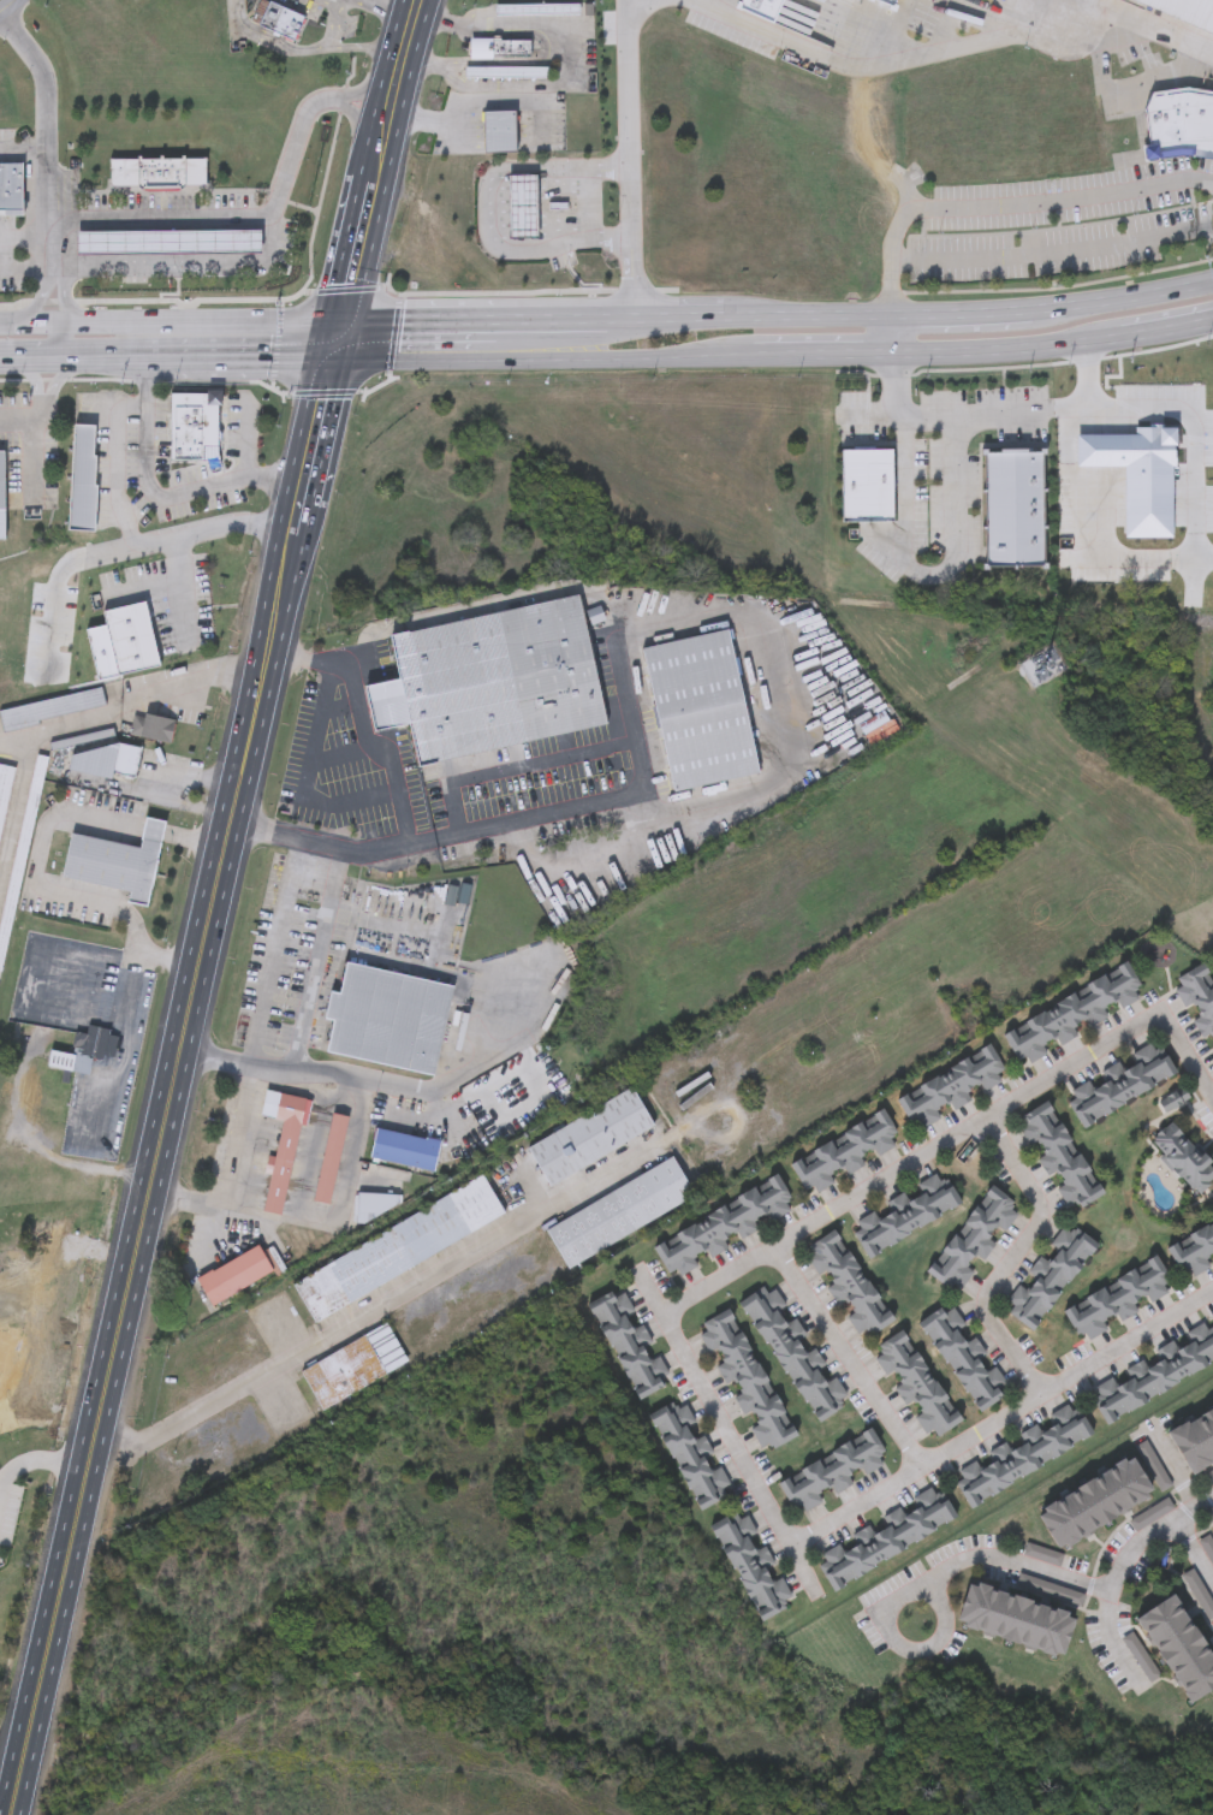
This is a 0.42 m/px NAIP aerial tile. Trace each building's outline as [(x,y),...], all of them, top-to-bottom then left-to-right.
[(250,23),(260,0),(266,0),(304,17),(292,42),(250,23)] [(743,6),(746,0),(785,0),(777,20),(743,6)] [(1212,15),(1177,0),(1212,0),(1212,15)] [(579,16),(494,16),(494,4),(579,4),(579,16)] [(469,59),(469,38),(529,38),(529,59),(469,59)] [(546,78),(465,78),(465,69),(546,69),(546,78)] [(1193,88),(1212,91),(1212,158),(1195,155),(1147,161),(1144,147),(1152,144),(1144,111),(1153,91),(1193,88)] [(516,153),(483,153),(483,112),(516,112),(516,153)] [(208,158),(208,188),(112,189),(112,159),(208,158)] [(5,162),(24,162),(24,212),(5,212),(5,162)] [(540,238),(510,239),(510,176),(539,176),(540,238)] [(261,231),(261,254),(78,255),(78,232),(261,231)] [(203,462),(170,461),(170,391),(219,392),(219,446),(203,446),(203,462)] [(95,456),(97,426),(76,425),(75,455),(95,456)] [(843,451),(893,451),(894,522),(843,523),(843,451)] [(986,453),(1043,452),(1045,567),(987,568),(986,453)] [(96,532),(70,530),(75,455),(95,456),(99,457),(96,486),(99,486),(96,532)] [(605,729),(416,764),(409,725),(373,732),(364,687),(398,681),(388,634),(582,599),(605,729)] [(145,604),(157,666),(115,675),(103,612),(145,604)] [(757,776),(671,793),(643,648),(730,631),(757,776)] [(1039,684),(1028,660),(1046,653),(1057,676),(1039,684)] [(1,730),(0,724),(0,710),(101,689),(105,710),(1,730)] [(131,735),(135,716),(145,718),(147,716),(176,722),(171,743),(131,735)] [(113,729),(115,736),(52,751),(49,743),(113,729)] [(70,771),(73,755),(120,743),(142,748),(135,777),(114,773),(113,781),(70,771)] [(1,973),(0,973),(0,926),(37,755),(48,758),(1,973)] [(17,769),(0,847),(0,765),(17,769)] [(148,907),(126,903),(129,891),(61,878),(70,835),(139,848),(144,818),(163,822),(148,907)] [(1202,963),(1212,982),(1212,1039),(1212,1037),(1203,1042),(1191,1022),(1201,1016),(1194,1006),(1185,1010),(1175,992),(1179,989),(1176,980),(1202,963)] [(326,1055),(332,1022),(325,1020),(329,993),(340,995),(346,965),(452,985),(434,1076),(326,1055)] [(1001,1032),(1129,966),(1140,987),(1132,991),(1138,1001),(1081,1031),(1082,1034),(1058,1048),(1054,1039),(1042,1045),(1047,1055),(1029,1064),(1025,1058),(1017,1063),(1001,1032)] [(47,1069),(49,1052),(71,1056),(75,1033),(85,1036),(87,1028),(119,1033),(113,1070),(93,1068),(90,1076),(47,1069)] [(1177,1076),(1082,1127),(1064,1092),(1159,1043),(1177,1076)] [(896,1097),(989,1049),(1006,1081),(951,1110),(947,1104),(935,1110),(940,1119),(914,1133),(896,1097)] [(654,1129),(547,1186),(527,1147),(632,1090),(654,1129)] [(310,1101),(305,1127),(299,1126),(283,1216),(263,1214),(280,1121),(260,1117),(264,1091),(310,1101)] [(1051,1104),(1100,1193),(1068,1211),(1054,1187),(1063,1184),(1057,1173),(1047,1178),(1036,1159),(1043,1155),(1037,1145),(1029,1149),(1015,1123),(1051,1104)] [(807,1197),(789,1163),(884,1113),(896,1135),(891,1138),(896,1146),(875,1157),(873,1151),(862,1156),(867,1164),(807,1197)] [(315,1203),(329,1115),(346,1117),(331,1205),(315,1203)] [(1171,1122),(1212,1166),(1212,1181),(1197,1196),(1148,1144),(1171,1122)] [(376,1131),(439,1143),(434,1173),(370,1161),(376,1131)] [(695,1202),(564,1267),(545,1227),(676,1162),(695,1202)] [(849,1223),(943,1174),(961,1208),(867,1257),(849,1223)] [(652,1246),(778,1179),(795,1210),(762,1227),(731,1245),(732,1247),(709,1259),(706,1251),(695,1257),(698,1267),(680,1276),(677,1270),(667,1275),(652,1246)] [(291,1279),(486,1182),(505,1221),(310,1317),(291,1279)] [(949,1291),(926,1274),(989,1186),(1019,1208),(981,1262),(975,1257),(968,1268),(974,1271),(962,1289),(953,1283),(949,1291)] [(400,1216),(355,1216),(355,1194),(400,1194),(400,1216)] [(1166,1246),(1212,1221),(1212,1263),(1212,1264),(1212,1268),(1185,1281),(1166,1246)] [(1033,1331),(1001,1307),(1066,1224),(1096,1247),(1033,1331)] [(893,1322),(863,1341),(821,1276),(819,1277),(807,1259),(813,1256),(808,1247),(834,1230),(893,1322)] [(272,1274),(210,1306),(196,1279),(258,1246),(272,1274)] [(1156,1261),(1173,1293),(1080,1341),(1063,1307),(1156,1261)] [(638,1401),(589,1305),(623,1288),(671,1384),(638,1401)] [(815,1424),(739,1301),(762,1288),(766,1293),(774,1288),(810,1348),(814,1346),(849,1402),(815,1424)] [(976,1414),(921,1323),(953,1303),(1009,1395),(976,1414)] [(796,1435),(762,1453),(747,1423),(718,1365),(723,1363),(718,1351),(710,1354),(696,1327),(730,1310),(796,1435)] [(1087,1386),(1212,1323),(1212,1367),(1105,1422),(1087,1386)] [(408,1365),(320,1410),(299,1370),(387,1325),(408,1365)] [(870,1352),(905,1331),(959,1424),(928,1442),(896,1387),(899,1384),(893,1374),(886,1378),(870,1352)] [(697,1512),(652,1414),(685,1399),(731,1496),(697,1512)] [(1094,1441),(968,1506),(950,1471),(1076,1406),(1094,1441)] [(1169,1429),(1212,1408),(1212,1459),(1189,1471),(1169,1429)] [(795,1517),(777,1482),(873,1433),(884,1454),(878,1457),(884,1467),(822,1499),(823,1501),(795,1517)] [(1059,1552),(1037,1512),(1136,1457),(1132,1449),(1146,1442),(1172,1489),(1059,1552)] [(958,1525),(832,1589),(814,1554),(940,1489),(958,1525)] [(757,1620),(714,1525),(747,1509),(791,1605),(757,1620)] [(1065,1659),(958,1629),(969,1586),(1077,1615),(1065,1659)] [(1178,1597),(1212,1659),(1212,1692),(1189,1707),(1140,1619),(1178,1597)]
